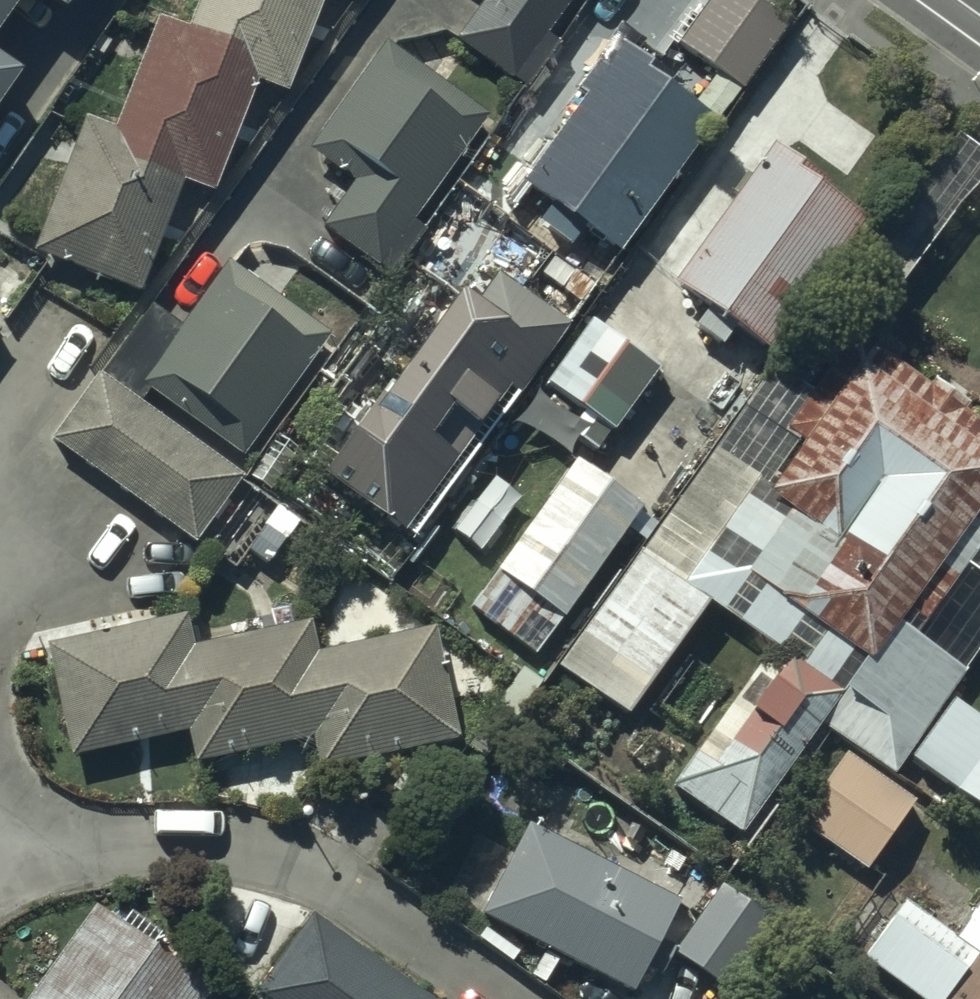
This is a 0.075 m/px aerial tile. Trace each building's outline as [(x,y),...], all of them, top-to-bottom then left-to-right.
[(37,240),(140,279),(181,170),(214,183),(257,68),(289,81),(319,0),(200,0),(193,17),(159,5),(116,120),(87,109),(37,240)] [(455,29),(525,79),(559,32),(545,22),(561,0),(476,0),(455,29)] [(521,172),(616,240),(708,115),(713,119),(738,82),(742,84),(791,11),(774,0),(699,0),(673,37),(712,67),(694,92),(612,32),(575,82),(583,88),(521,172)] [(379,29),(304,138),(353,171),(320,219),(387,265),(422,214),(415,209),(488,104),(379,29)] [(19,52),(0,39),(0,79),(19,52)] [(772,132),(670,271),(763,340),(866,200),(772,132)] [(913,254),(876,229),(825,298),(862,325),(913,254)] [(150,296),(50,429),(197,533),(244,467),(139,392),(146,382),(242,450),(330,325),(225,251),(179,317),(150,296)] [(304,453),(399,518),(429,476),(436,481),(458,450),(453,447),(503,375),(518,385),(567,315),(496,266),(479,291),(450,271),(369,388),(355,379),(304,453)] [(658,358),(589,308),(543,371),(583,400),(565,424),(595,445),(658,358)] [(559,669),(632,712),(712,598),(767,636),(668,775),(743,826),(817,716),(893,768),(977,644),(943,619),(933,633),(896,607),(902,600),(918,611),(979,526),(979,417),(858,338),(780,418),(794,428),(766,466),(736,445),(732,450),(717,451),(559,669)] [(644,500),(574,452),(469,603),(536,649),(623,524),(645,539),(657,521),(638,508),(644,500)] [(301,514),(277,495),(242,542),(266,561),(301,514)] [(181,613),(41,642),(65,754),(183,729),(189,761),(307,736),(314,769),(455,737),(430,625),(313,651),(306,620),(189,646),(181,613)] [(522,659),(463,739),(486,756),(545,676),(522,659)] [(951,696),(906,761),(979,812),(979,716),(951,696)] [(919,800),(844,749),(795,822),(869,873),(919,800)] [(524,812),(507,847),(478,832),(451,882),(480,911),(483,906),(627,981),(640,956),(656,965),(671,936),(655,928),(675,891),(524,812)] [(720,874),(672,943),(724,981),(773,911),(720,874)] [(860,947),(927,998),(979,998),(979,886),(949,926),(903,891),(860,947)] [(96,894),(19,998),(197,998),(215,976),(157,934),(163,925),(132,902),(123,915),(96,894)] [(247,988),(262,998),(444,998),(310,902),(247,988)]
